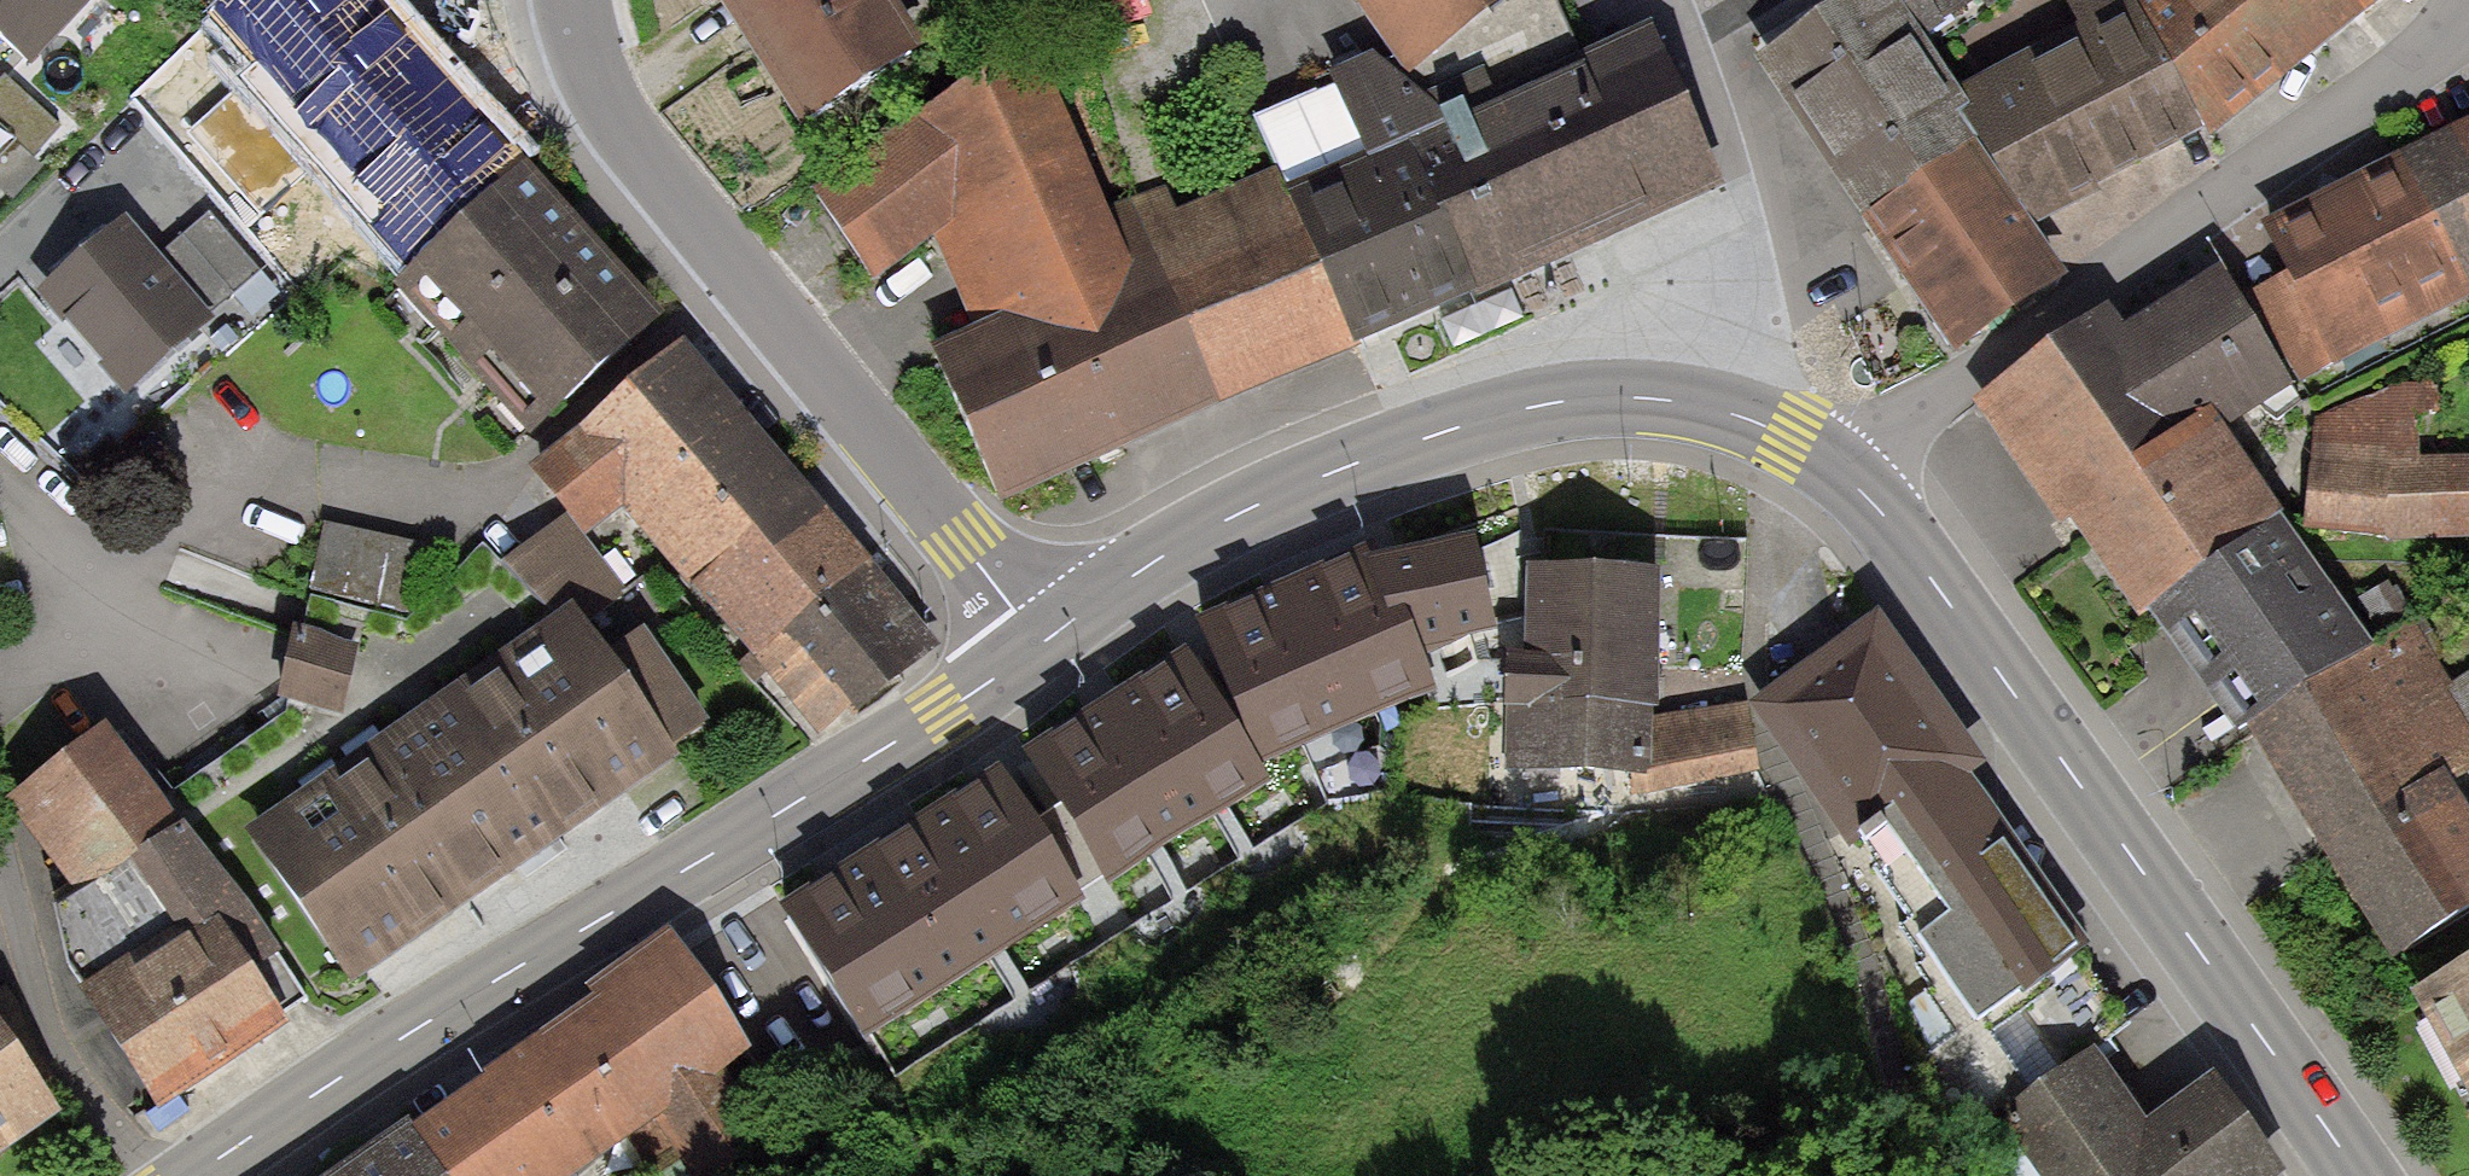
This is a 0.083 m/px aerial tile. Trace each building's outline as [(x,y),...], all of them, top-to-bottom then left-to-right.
[(30,58),(85,0),(0,0),(0,31),(30,58)] [(211,17),(230,0),(196,0),(211,17)] [(383,0),(230,0),(211,17),(351,172),(332,189),(406,271),(525,165),(528,162),(383,0)] [(746,46),(801,129),(920,50),(886,0),(715,0),(746,46)] [(1414,72),(1509,0),(1360,0),(1414,72)] [(1978,143),(1959,114),(1969,107),(1958,87),(1932,46),(2003,0),(1842,0),(1758,57),(1863,217),(1978,143)] [(2030,224),(2204,130),(2134,0),(2068,0),(2079,20),(1958,87),(1969,107),(1959,114),(1978,143),(2030,224)] [(2204,130),(2208,139),(2278,84),(2384,0),(2134,0),(2204,130)] [(1278,168),(1357,351),(1725,190),(1656,29),(1589,60),(1593,67),(1470,118),(1464,101),(1441,113),(1389,60),(1254,118),(1278,168)] [(1219,410),(1130,203),(1109,212),(1035,40),(810,200),(870,284),(938,239),(979,333),(936,353),(1003,506),(1112,458),(1219,410)] [(2296,381),(2307,398),(2468,317),(2468,117),(2264,219),(2287,269),(2241,295),(2296,381)] [(14,142),(0,128),(0,156),(14,142)] [(1978,143),(1863,217),(1951,352),(2065,278),(2030,224),(1978,143)] [(578,222),(525,165),(406,271),(391,289),(530,440),(665,317),(578,222)] [(1357,351),(1278,168),(1178,211),(1167,186),(1130,203),(1219,410),(1293,378),(1357,351)] [(159,254),(210,312),(258,271),(208,212),(159,254)] [(159,254),(127,217),(36,299),(127,400),(217,319),(210,312),(159,254)] [(2241,295),(2220,267),(2124,332),(2111,313),(1976,404),(2058,525),(2071,517),(2142,620),(2154,612),(2289,526),(2228,430),(2296,381),(2241,295)] [(936,644),(681,343),(531,470),(568,515),(587,537),(621,512),(821,738),(936,644)] [(2308,420),(2303,530),(2384,539),(2468,536),(2468,457),(2420,459),(2419,416),(2438,414),(2438,377),(2308,420)] [(568,515),(505,561),(558,616),(574,605),(592,631),(636,600),(587,537),(568,515)] [(2289,526),(2154,612),(2240,737),(2250,731),(2409,626),(2386,592),(2345,619),(2289,526)] [(423,549),(329,527),(313,596),(408,617),(423,549)] [(1373,545),(1201,625),(1262,769),(1307,751),(1326,804),(1392,793),(1397,722),(1431,709),(1508,702),(1509,663),(1476,660),(1470,640),(1497,633),(1477,544),(1380,564),(1373,545)] [(1653,774),(1653,718),(1654,708),(1660,708),(1664,572),(1524,567),(1521,651),(1509,651),(1508,702),(1507,772),(1627,774),(1653,774)] [(539,629),(244,830),(352,988),(682,763),(669,744),(702,721),(641,632),(608,655),(592,631),(574,605),(558,616),(539,629)] [(1993,769),(1887,618),(1752,710),(1847,848),(1853,844),(1857,850),(1889,828),(1949,916),(1921,935),(1977,1016),(2023,984),(2028,988),(2079,952),(2003,843),(2016,834),(1978,780),(1993,769)] [(308,626),(295,622),(275,694),(286,697),(302,701),(343,712),(362,640),(325,630),(308,626)] [(2250,731),(2392,956),(2468,908),(2468,822),(2443,780),(2468,764),(2468,672),(2451,684),(2409,626),(2250,731)] [(1262,769),(1186,649),(1023,756),(1059,812),(1132,926),(1326,804),(1307,751),(1262,769)] [(1653,774),(1627,774),(1634,796),(1761,771),(1742,702),(1653,718),(1653,774)] [(164,796),(105,718),(2,792),(77,896),(182,821),(177,814),(164,796)] [(1000,776),(789,910),(895,1076),(1132,926),(1059,812),(1034,828),(1000,776)] [(160,1099),(309,1001),(274,952),(279,948),(187,817),(182,821),(77,896),(61,908),(71,965),(160,1099)] [(412,1130),(444,1175),(567,1175),(618,1141),(643,1175),(650,1175),(680,1156),(694,1175),(715,1175),(771,1137),(728,1074),(757,1054),(671,931),(587,989),(596,1002),(553,1032),(537,1043),(448,1105),(412,1130)] [(2413,996),(2468,1099),(2468,965),(2413,996)] [(61,1113),(0,1025),(0,1155),(61,1113)] [(2100,1053),(2000,1122),(2038,1175),(2286,1175),(2214,1072),(2145,1119),(2100,1053)] [(412,1130),(409,1126),(356,1162),(336,1175),(444,1175),(412,1130)]
